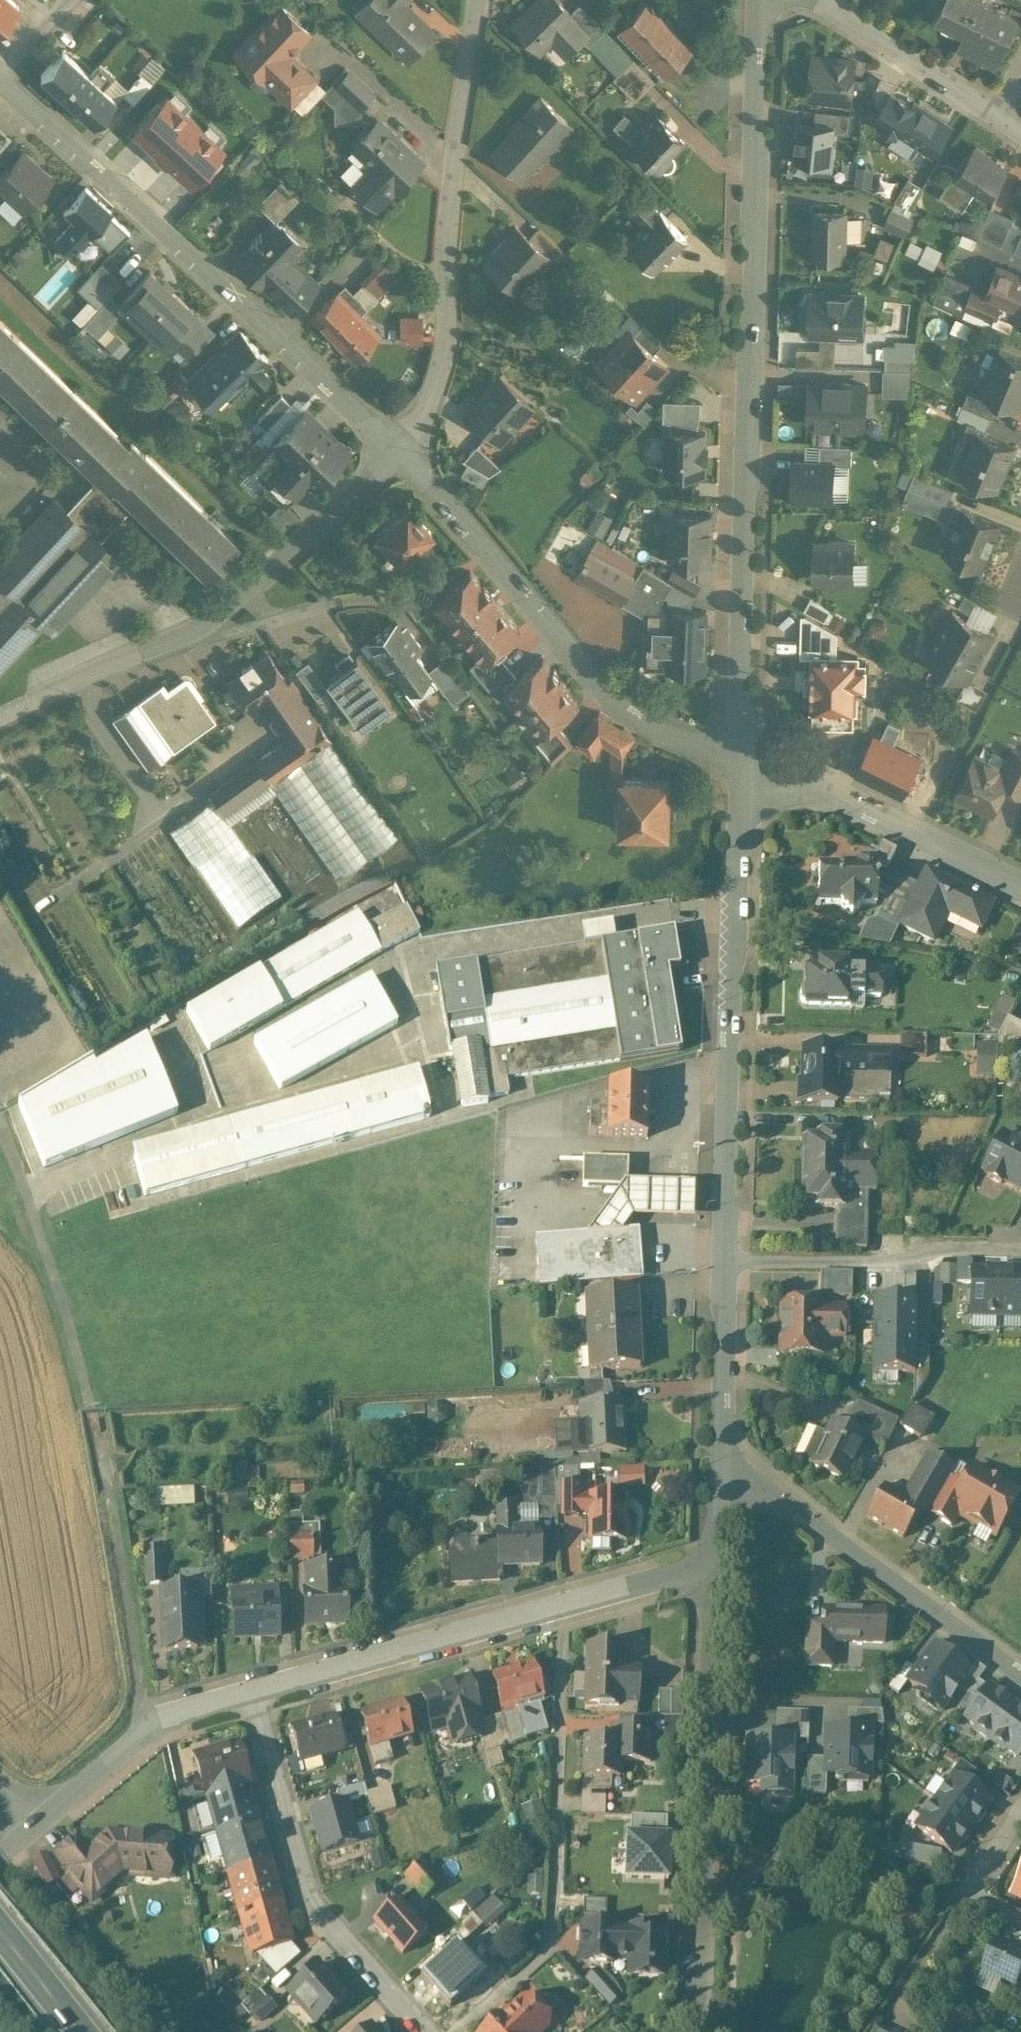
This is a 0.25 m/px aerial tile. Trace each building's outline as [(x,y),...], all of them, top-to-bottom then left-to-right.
[(11,0),(0,0),(0,22),(16,5),(11,0)] [(402,1),(403,0),(377,0),(365,12),(384,32),(382,33),(406,57),(432,30),(402,1)] [(511,23),(537,50),(550,38),(564,53),(581,37),(584,34),(569,18),(573,15),(569,11),(558,0),(535,0),(511,23)] [(645,0),(644,0),(619,25),(664,72),(690,46),(645,0)] [(985,0),(943,0),(942,1),(948,4),(940,20),(964,32),(956,46),(995,66),(1019,17),(985,0)] [(279,3),(259,24),(253,24),(253,30),(234,51),(242,57),(242,65),(248,71),(257,71),(261,66),(273,77),(292,57),(287,52),(308,30),(279,3)] [(603,29),(577,3),(569,11),(573,15),(569,18),(584,34),(581,37),(587,44),(603,29)] [(87,74),(62,50),(40,74),(66,98),(87,74)] [(854,59),(813,55),(810,86),(828,88),(827,98),(840,99),(850,100),(852,77),(854,59)] [(273,77),(269,82),(289,101),(313,76),(292,57),(273,77)] [(647,77),(632,61),(612,79),(627,96),(647,77)] [(113,75),(99,62),(88,74),(102,87),(113,75)] [(372,93),(347,70),(336,82),(360,105),(372,93)] [(88,74),(87,74),(66,98),(93,122),(114,98),(102,87),(88,74)] [(865,78),(852,77),(850,100),(840,99),(839,105),(862,107),(865,78)] [(542,96),(512,128),(514,130),(493,152),(520,177),(549,146),(551,148),(553,147),(548,143),(565,124),(570,128),(571,127),(553,111),(555,109),(542,96)] [(950,125),(913,101),(895,127),(932,151),(950,125)] [(816,110),(815,123),(835,125),(834,132),(851,134),(853,114),(816,110)] [(635,125),(623,114),(613,124),(625,135),(635,125)] [(684,140),(657,115),(630,143),(656,169),(659,166),(661,167),(663,168),(665,168),(667,167),(669,167),(670,166),(672,164),(673,162),(673,159),(672,157),(672,155),(670,154),(684,140)] [(420,159),(376,117),(352,143),(378,167),(358,188),(375,204),(392,186),(393,188),(420,159)] [(815,123),(797,121),(793,158),(831,162),(834,132),(835,125),(815,123)] [(168,146),(142,123),(120,147),(146,170),(168,146)] [(10,137),(0,128),(0,147),(10,137)] [(988,154),(975,145),(956,175),(953,172),(942,190),(960,202),(971,185),(989,197),(1006,168),(987,155),(988,154)] [(168,146),(146,170),(173,194),(194,170),(168,146)] [(20,151),(0,173),(0,190),(22,210),(51,179),(20,151)] [(922,186),(908,177),(893,200),(908,207),(922,186)] [(258,203),(276,221),(299,197),(282,179),(258,203)] [(84,187),(63,211),(73,220),(54,240),(70,255),(89,235),(111,211),(84,187)] [(660,211),(659,212),(643,196),(629,210),(644,227),(627,243),(653,269),(686,237),(660,211)] [(912,219),(890,209),(884,224),(906,234),(912,219)] [(1011,219),(990,209),(979,233),(1000,242),(1001,243),(1010,222),(1011,219)] [(845,212),(814,211),(813,255),(818,255),(818,261),(834,261),(834,255),(844,256),(845,212)] [(296,240),(274,220),(261,234),(283,254),(296,240)] [(1010,222),(1001,243),(1000,242),(999,245),(1013,251),(1020,232),(1020,228),(1010,222)] [(51,236),(38,224),(23,240),(36,252),(51,236)] [(517,227),(508,237),(507,237),(484,262),(515,290),(535,269),(537,271),(549,257),(529,238),(517,227)] [(559,247),(538,228),(529,238),(549,257),(559,247)] [(283,254),(261,234),(237,260),(291,310),(315,284),(283,254)] [(907,254),(936,267),(943,251),(913,238),(907,254)] [(362,280),(378,295),(397,275),(381,260),(362,280)] [(997,266),(987,291),(1016,303),(1011,314),(1020,318),(1020,276),(997,266)] [(195,313),(148,270),(120,300),(167,343),(176,333),(185,342),(201,324),(192,316),(195,313)] [(353,276),(311,316),(351,357),(377,332),(359,313),(374,298),(353,276)] [(986,294),(973,288),(965,306),(992,318),(1000,300),(986,294)] [(862,294),(812,292),(812,296),(806,295),(805,311),(811,311),(811,332),(861,334),(862,294)] [(119,310),(110,302),(96,317),(105,325),(119,310)] [(423,343),(424,315),(401,314),(400,343),(423,343)] [(185,342),(181,346),(190,355),(214,330),(204,321),(185,342)] [(97,474),(111,486),(114,483),(133,501),(129,505),(207,573),(237,543),(129,440),(126,443),(0,322),(0,380),(97,474)] [(661,343),(641,324),(633,333),(653,352),(661,343)] [(238,329),(188,378),(202,393),(216,379),(230,393),(240,383),(241,383),(250,374),(258,381),(266,373),(259,365),(266,358),(238,329)] [(653,352),(633,333),(627,339),(623,336),(613,347),(651,382),(667,365),(653,352)] [(826,347),(796,346),(796,366),(826,367),(826,347)] [(651,382),(613,347),(603,358),(608,362),(602,369),(635,399),(651,382)] [(1002,351),(994,370),(991,368),(981,392),(1017,408),(1020,399),(1020,359),(1002,351)] [(913,356),(885,356),(885,368),(911,369),(913,356)] [(178,371),(165,386),(173,394),(188,380),(178,371)] [(530,405),(498,375),(465,411),(498,441),(530,405)] [(831,380),(825,382),(810,382),(809,423),(836,424),(838,380),(831,380)] [(865,384),(849,383),(843,380),(838,380),(836,424),(864,424),(865,384)] [(995,404),(968,392),(963,404),(990,416),(995,404)] [(699,401),(664,401),(664,425),(670,425),(699,426),(699,401)] [(990,416),(963,404),(957,417),(985,429),(990,416)] [(334,440),(303,411),(271,445),(282,456),(271,468),(292,488),(304,476),(314,485),(340,457),(342,457),(347,453),(347,450),(336,440),(334,440)] [(699,426),(670,425),(669,482),(710,483),(711,426),(699,426)] [(1013,446),(978,431),(969,454),(968,453),(959,474),(993,487),(1004,460),(1007,462),(1013,446)] [(499,466),(475,444),(462,459),(467,463),(487,474),(499,466)] [(851,445),(819,444),(819,462),(833,462),(833,463),(850,464),(851,445)] [(819,462),(793,461),(792,498),(832,499),(833,463),(833,462),(819,462)] [(487,474),(467,463),(461,474),(481,486),(487,474)] [(292,488),(271,468),(260,479),(281,500),(292,488)] [(953,488),(914,472),(908,486),(947,502),(953,488)] [(12,590),(43,619),(42,619),(51,627),(118,556),(98,537),(111,524),(114,528),(121,521),(117,517),(129,504),(129,505),(133,501),(114,483),(111,486),(97,474),(85,487),(81,484),(74,491),(78,495),(66,508),(55,497),(0,556),(0,602),(12,590)] [(999,522),(953,503),(947,517),(956,520),(943,551),(980,567),(999,522)] [(405,504),(374,534),(364,544),(379,557),(388,549),(400,561),(431,531),(405,504)] [(711,514),(672,512),(670,562),(710,563),(711,514)] [(592,527),(604,534),(612,522),(599,514),(592,527)] [(351,527),(336,541),(346,552),(361,538),(351,527)] [(852,542),(816,541),(815,574),(843,575),(843,581),(851,581),(852,542)] [(637,576),(592,550),(581,569),(577,576),(623,603),(624,602),(639,577),(637,576)] [(668,578),(644,565),(637,576),(639,577),(624,602),(647,615),(647,609),(653,597),(663,598),(673,581),(668,578)] [(701,583),(674,567),(668,578),(673,581),(695,594),(701,583)] [(468,571),(458,579),(457,578),(442,591),(443,592),(433,601),(432,602),(433,603),(433,602),(455,628),(491,596),(488,593),(490,592),(489,591),(483,584),(482,583),(481,584),(469,571),(470,571),(469,570),(468,571)] [(0,602),(0,664),(42,619),(43,619),(12,590),(0,602)] [(491,596),(455,628),(479,656),(481,658),(492,649),(517,628),(518,627),(517,626),(517,627),(491,596)] [(663,598),(653,597),(647,609),(647,615),(646,642),(657,642),(657,651),(670,652),(671,609),(663,608),(663,598)] [(829,610),(809,598),(803,609),(823,620),(829,610)] [(706,610),(671,609),(670,652),(669,669),(705,670),(706,610)] [(992,634),(951,610),(938,633),(979,657),(992,634)] [(813,655),(836,656),(837,632),(805,614),(801,614),(800,656),(813,656),(813,655)] [(404,632),(394,620),(367,639),(389,669),(392,666),(408,688),(429,672),(413,651),(420,646),(408,629),(404,632)] [(979,657),(938,633),(924,657),(965,680),(979,657)] [(479,656),(469,664),(468,665),(468,666),(469,665),(479,678),(501,659),(493,650),(492,649),(481,658),(479,656)] [(243,670),(229,680),(251,711),(270,697),(288,721),(308,707),(290,680),(287,682),(266,654),(253,663),(251,661),(241,668),(243,670)] [(836,656),(813,655),(813,656),(812,674),(805,673),(805,688),(812,688),(811,707),(854,708),(855,689),(863,689),(864,663),(856,663),(856,656),(836,656)] [(458,676),(444,656),(433,665),(447,684),(458,676)] [(542,657),(527,670),(522,670),(522,674),(517,678),(506,688),(507,689),(525,710),(561,679),(560,677),(561,675),(560,674),(560,675),(554,668),(554,667),(553,666),(552,668),(543,658),(544,657),(543,656),(542,657)] [(355,657),(326,678),(359,723),(388,702),(355,657)] [(501,659),(479,678),(496,697),(496,698),(497,699),(498,698),(497,697),(507,689),(506,688),(517,678),(516,677),(501,659)] [(326,687),(307,660),(294,669),(314,696),(326,687)] [(561,679),(525,710),(542,730),(543,731),(555,721),(559,718),(563,718),(564,713),(579,701),(580,700),(579,699),(561,679)] [(180,681),(165,691),(159,683),(137,699),(172,748),(214,718),(189,683),(180,681)] [(172,748),(137,699),(111,717),(146,766),(172,748)] [(598,711),(576,739),(594,753),(602,738),(613,746),(623,752),(634,734),(598,711)] [(295,733),(258,759),(271,779),(328,739),(329,738),(316,718),(295,733)] [(555,721),(543,731),(542,730),(532,738),(531,739),(532,740),(532,739),(550,761),(551,762),(552,761),(571,742),(572,742),(573,741),(572,740),(571,740),(556,722),(555,721)] [(232,735),(205,753),(216,768),(242,750),(232,735)] [(918,760),(873,738),(856,772),(901,794),(918,760)] [(397,836),(330,742),(328,739),(271,779),(268,781),(275,792),(337,879),(397,836)] [(670,778),(622,776),(623,752),(613,746),(612,784),(620,785),(620,798),(614,798),(613,824),(619,824),(619,830),(669,831),(669,813),(675,814),(675,796),(670,795),(670,778)] [(1011,748),(1001,767),(999,771),(1009,776),(1005,785),(1020,793),(1020,753),(1011,748)] [(1001,767),(975,754),(955,794),(968,800),(969,802),(979,807),(981,807),(990,811),(995,801),(995,798),(994,798),(997,791),(1003,789),(1005,785),(1009,776),(999,771),(1001,767)] [(258,759),(209,794),(213,800),(230,824),(275,792),(268,781),(271,779),(258,759)] [(213,800),(169,830),(238,930),(282,899),(230,824),(213,800)] [(895,851),(884,846),(883,844),(880,845),(881,847),(875,858),(877,858),(876,869),(886,869),(886,868),(895,851)] [(859,866),(819,865),(819,904),(840,904),(852,916),(863,904),(876,905),(876,890),(876,869),(877,858),(875,858),(859,858),(859,866)] [(899,875),(886,868),(886,869),(876,869),(876,890),(888,895),(888,896),(899,875)] [(993,903),(927,870),(919,885),(900,924),(933,940),(951,905),(964,911),(961,917),(981,927),(993,903)] [(919,885),(899,875),(888,896),(888,895),(879,913),(900,924),(919,885)] [(357,914),(187,1011),(210,1050),(375,956),(418,933),(420,932),(407,906),(365,928),(357,914)] [(601,942),(476,963),(436,969),(450,1049),(452,1049),(452,1047),(478,1043),(487,1098),(508,1094),(505,1078),(619,1060),(620,1061),(681,1051),(668,968),(679,966),(676,947),(677,947),(674,930),(600,942),(601,942)] [(1012,950),(1020,954),(1020,933),(1012,950)] [(851,964),(823,963),(823,969),(807,969),(806,988),(804,988),(801,990),(800,1001),(803,1004),(806,1004),(806,1005),(850,1006),(850,996),(862,996),(863,972),(851,971),(851,964)] [(881,972),(863,972),(862,996),(880,996),(881,972)] [(371,976),(254,1042),(280,1089),(397,1023),(371,976)] [(1008,1017),(999,1036),(998,1044),(1020,1055),(1020,1024),(1008,1017)] [(927,1034),(900,1033),(900,1055),(926,1055),(927,1034)] [(146,1037),(94,1068),(91,1061),(92,1061),(92,1060),(19,1104),(44,1167),(177,1113),(146,1037)] [(478,1043),(452,1047),(452,1049),(462,1107),(487,1102),(487,1098),(478,1043)] [(838,1049),(804,1049),(803,1080),(797,1080),(797,1101),(837,1101),(837,1099),(879,1100),(878,1101),(889,1101),(889,1097),(880,1097),(880,1081),(884,1081),(885,1051),(838,1050),(838,1049)] [(418,1070),(230,1123),(243,1169),(371,1133),(428,1118),(428,1117),(430,1116),(418,1070)] [(648,1085),(608,1084),(608,1107),(590,1107),(589,1134),(607,1135),(607,1136),(647,1137),(648,1085)] [(230,1123),(191,1134),(134,1158),(145,1196),(243,1169),(230,1123)] [(843,1134),(807,1134),(807,1140),(803,1140),(801,1200),(806,1200),(805,1207),(842,1207),(842,1183),(843,1159),(843,1134)] [(1002,1134),(983,1171),(988,1174),(987,1177),(1001,1184),(1002,1181),(1020,1191),(1020,1144),(1002,1134)] [(876,1153),(853,1153),(853,1159),(843,1159),(842,1183),(852,1183),(852,1189),(875,1190),(876,1153)] [(627,1159),(583,1158),(583,1184),(626,1184),(627,1159)] [(695,1183),(626,1184),(589,1233),(596,1233),(604,1240),(611,1231),(624,1230),(634,1217),(695,1218),(695,1183)] [(867,1215),(835,1215),(835,1231),(835,1247),(866,1247),(867,1215)] [(920,1218),(906,1218),(906,1228),(919,1228),(920,1218)] [(624,1230),(611,1231),(604,1240),(596,1233),(589,1233),(536,1237),(535,1237),(539,1287),(643,1279),(642,1277),(638,1277),(635,1230),(624,1230)] [(972,1260),(957,1260),(956,1282),(971,1283),(971,1270),(972,1260)] [(955,1265),(939,1265),(939,1281),(955,1281),(955,1265)] [(993,1271),(971,1270),(971,1283),(970,1315),(999,1316),(1000,1269),(996,1269),(993,1271)] [(1007,1271),(1005,1269),(1000,1269),(999,1316),(1020,1316),(1020,1271),(1007,1271)] [(852,1272),(820,1272),(820,1296),(851,1297),(852,1272)] [(904,1276),(904,1300),(916,1301),(917,1276),(904,1276)] [(636,1293),(586,1295),(586,1297),(591,1297),(592,1318),(587,1318),(587,1320),(588,1320),(589,1347),(588,1347),(589,1348),(593,1348),(595,1369),(590,1370),(590,1371),(640,1369),(640,1367),(639,1367),(637,1337),(638,1337),(638,1335),(637,1335),(636,1326),(637,1326),(637,1324),(636,1324),(635,1295),(636,1294),(636,1293)] [(874,1325),(916,1326),(916,1301),(904,1300),(874,1300),(874,1325)] [(821,1304),(781,1304),(781,1354),(820,1355),(821,1337),(843,1337),(843,1310),(821,1309),(821,1304)] [(874,1325),(874,1349),(915,1349),(916,1326),(874,1325)] [(873,1374),(915,1374),(915,1349),(874,1349),(873,1374)] [(602,1383),(578,1384),(579,1396),(604,1394),(602,1383)] [(623,1404),(606,1404),(606,1403),(604,1403),(604,1394),(579,1396),(580,1422),(571,1423),(573,1456),(600,1454),(626,1453),(623,1404)] [(932,1417),(911,1405),(899,1426),(919,1438),(932,1417)] [(898,1420),(873,1409),(867,1422),(872,1425),(892,1434),(898,1420)] [(864,1438),(831,1423),(826,1435),(817,1431),(803,1460),(809,1463),(808,1465),(843,1481),(864,1438)] [(892,1434),(872,1425),(866,1439),(885,1448),(892,1434)] [(573,1456),(539,1457),(540,1469),(554,1468),(600,1466),(600,1454),(573,1456)] [(953,1471),(928,1456),(910,1487),(935,1503),(948,1481),(953,1471)] [(621,1467),(622,1486),(646,1485),(645,1465),(621,1467)] [(554,1468),(540,1469),(541,1499),(555,1498),(556,1498),(554,1468)] [(960,1488),(948,1481),(929,1513),(951,1526),(958,1514),(994,1535),(1018,1494),(972,1468),(960,1488)] [(579,1484),(563,1484),(563,1516),(579,1516),(579,1498),(579,1484)] [(910,1487),(904,1497),(884,1486),(866,1517),(903,1538),(920,1508),(929,1513),(935,1503),(910,1487)] [(193,1489),(156,1491),(157,1501),(194,1500),(193,1489)] [(626,1497),(590,1497),(590,1498),(579,1498),(579,1514),(590,1513),(590,1540),(626,1541),(626,1536),(628,1533),(628,1526),(626,1523),(626,1497)] [(515,1507),(496,1508),(498,1546),(499,1567),(539,1565),(537,1529),(516,1530),(515,1507)] [(312,1535),(289,1536),(290,1559),(313,1558),(312,1535)] [(477,1547),(477,1543),(449,1545),(451,1583),(500,1581),(499,1567),(498,1546),(477,1547)] [(161,1548),(144,1549),(145,1564),(162,1563),(161,1548)] [(162,1563),(145,1564),(146,1584),(163,1583),(162,1563)] [(343,1565),(307,1566),(308,1592),(304,1592),(306,1624),(347,1622),(346,1606),(354,1605),(353,1594),(346,1594),(346,1590),(344,1590),(343,1565)] [(200,1589),(162,1591),(165,1650),(197,1648),(197,1637),(203,1637),(200,1589)] [(276,1589),(242,1591),(242,1603),(233,1603),(234,1639),(278,1636),(276,1589)] [(870,1611),(822,1610),(821,1623),(820,1666),(832,1667),(833,1642),(884,1644),(885,1612),(882,1612),(882,1611),(870,1611)] [(820,1666),(821,1623),(807,1623),(806,1666),(820,1666)] [(585,1693),(598,1694),(621,1695),(621,1680),(623,1647),(588,1645),(586,1676),(574,1675),(573,1693),(585,1693)] [(934,1647),(907,1683),(942,1709),(969,1674),(934,1647)] [(533,1665),(492,1677),(502,1709),(504,1709),(505,1713),(505,1715),(506,1715),(518,1711),(526,1738),(548,1732),(539,1704),(529,1707),(528,1702),(543,1697),(533,1665)] [(468,1679),(422,1692),(432,1727),(434,1733),(449,1728),(448,1723),(468,1717),(478,1715),(468,1679)] [(627,1716),(636,1716),(637,1680),(621,1680),(621,1695),(598,1694),(598,1705),(598,1715),(627,1716)] [(985,1686),(962,1719),(989,1738),(1012,1705),(985,1686)] [(683,1691),(659,1690),(659,1716),(683,1717),(683,1691)] [(598,1694),(585,1693),(585,1704),(598,1705),(598,1694)] [(883,1724),(884,1702),(860,1701),(859,1723),(883,1724)] [(403,1703),(360,1715),(370,1747),(375,1765),(393,1760),(388,1742),(412,1735),(403,1703)] [(1016,1758),(1020,1751),(1020,1712),(1012,1705),(989,1738),(1016,1758)] [(505,1713),(492,1717),(500,1747),(514,1743),(506,1715),(505,1715),(505,1713)] [(795,1713),(795,1749),(817,1750),(817,1714),(795,1713)] [(627,1716),(626,1728),(651,1729),(652,1717),(636,1716),(627,1716)] [(334,1717),(290,1729),(300,1763),(343,1751),(334,1717)] [(468,1717),(448,1723),(449,1728),(452,1738),(457,1741),(470,1738),(473,1734),(468,1717)] [(492,1717),(477,1721),(485,1752),(500,1747),(492,1717)] [(612,1728),(612,1739),(621,1740),(620,1761),(650,1762),(651,1729),(626,1728),(612,1728)] [(871,1729),(828,1729),(828,1744),(828,1773),(841,1773),(841,1779),(871,1779),(871,1729)] [(795,1736),(746,1735),(746,1762),(746,1789),(761,1789),(761,1801),(795,1802),(795,1749),(795,1736)] [(583,1777),(584,1777),(610,1777),(619,1778),(620,1761),(621,1740),(612,1739),(585,1739),(583,1777)] [(238,1743),(194,1755),(206,1795),(208,1795),(246,1784),(249,1783),(238,1743)] [(533,1753),(516,1758),(519,1769),(537,1765),(533,1753)] [(980,1808),(990,1793),(960,1774),(942,1801),(976,1823),(984,1810),(980,1808)] [(584,1777),(584,1789),(605,1789),(605,1790),(610,1790),(610,1777),(584,1777)] [(246,1784),(208,1795),(210,1801),(193,1806),(200,1833),(217,1828),(219,1834),(257,1824),(246,1784)] [(390,1786),(367,1792),(374,1815),(396,1809),(390,1786)] [(584,1789),(583,1789),(582,1815),(604,1815),(605,1790),(605,1789),(584,1789)] [(345,1799),(312,1808),(323,1852),(357,1843),(345,1799)] [(924,1829),(953,1849),(963,1834),(967,1837),(976,1824),(942,1801),(924,1829)] [(257,1824),(219,1834),(230,1873),(268,1862),(257,1824)] [(76,1837),(56,1854),(72,1872),(69,1874),(92,1901),(116,1881),(111,1875),(121,1867),(158,1870),(168,1861),(169,1847),(161,1838),(116,1834),(92,1855),(76,1837)] [(941,1853),(906,1846),(903,1862),(938,1868),(941,1853)] [(441,1883),(422,1861),(405,1876),(424,1898),(441,1883)] [(268,1862),(230,1873),(241,1913),(279,1902),(268,1862)] [(758,1882),(750,1881),(746,1886),(745,1893),(749,1898),(756,1898),(761,1894),(762,1888),(758,1882)] [(619,1900),(583,1899),(583,1915),(619,1916),(619,1900)] [(427,1932),(399,1900),(374,1921),(403,1954),(427,1932)] [(279,1902),(241,1913),(252,1954),(256,1953),(291,1943),(279,1902)] [(472,1914),(451,1933),(461,1944),(482,1925),(472,1914)] [(615,1926),(582,1925),(581,1961),(614,1962),(614,1950),(615,1928),(615,1926)] [(630,1929),(615,1928),(614,1950),(630,1951),(629,1971),(664,1972),(665,1937),(646,1937),(646,1929),(630,1928),(630,1929)] [(291,1943),(256,1953),(276,1975),(300,1954),(291,1943)] [(486,1974),(458,1943),(447,1952),(462,1969),(468,1964),(481,1979),(486,1974)] [(984,1969),(1016,1985),(1020,1976),(1020,1950),(1016,1948),(1015,1951),(997,1943),(984,1969)] [(447,1952),(421,1975),(450,2007),(475,1984),(481,1979),(468,1964),(462,1969),(447,1952)] [(346,1998),(318,1965),(288,1992),(316,2024),(346,1998)] [(624,1976),(603,1976),(603,1990),(624,1990),(624,1976)] [(259,1990),(241,2006),(250,2016),(253,2013),(253,2012),(267,1999),(259,1990)] [(532,1999),(522,1998),(503,2016),(502,2015),(483,2031),(542,2031),(548,2026),(548,2017),(532,1999)] [(267,1999),(253,2012),(261,2021),(275,2008),(267,1999)]
